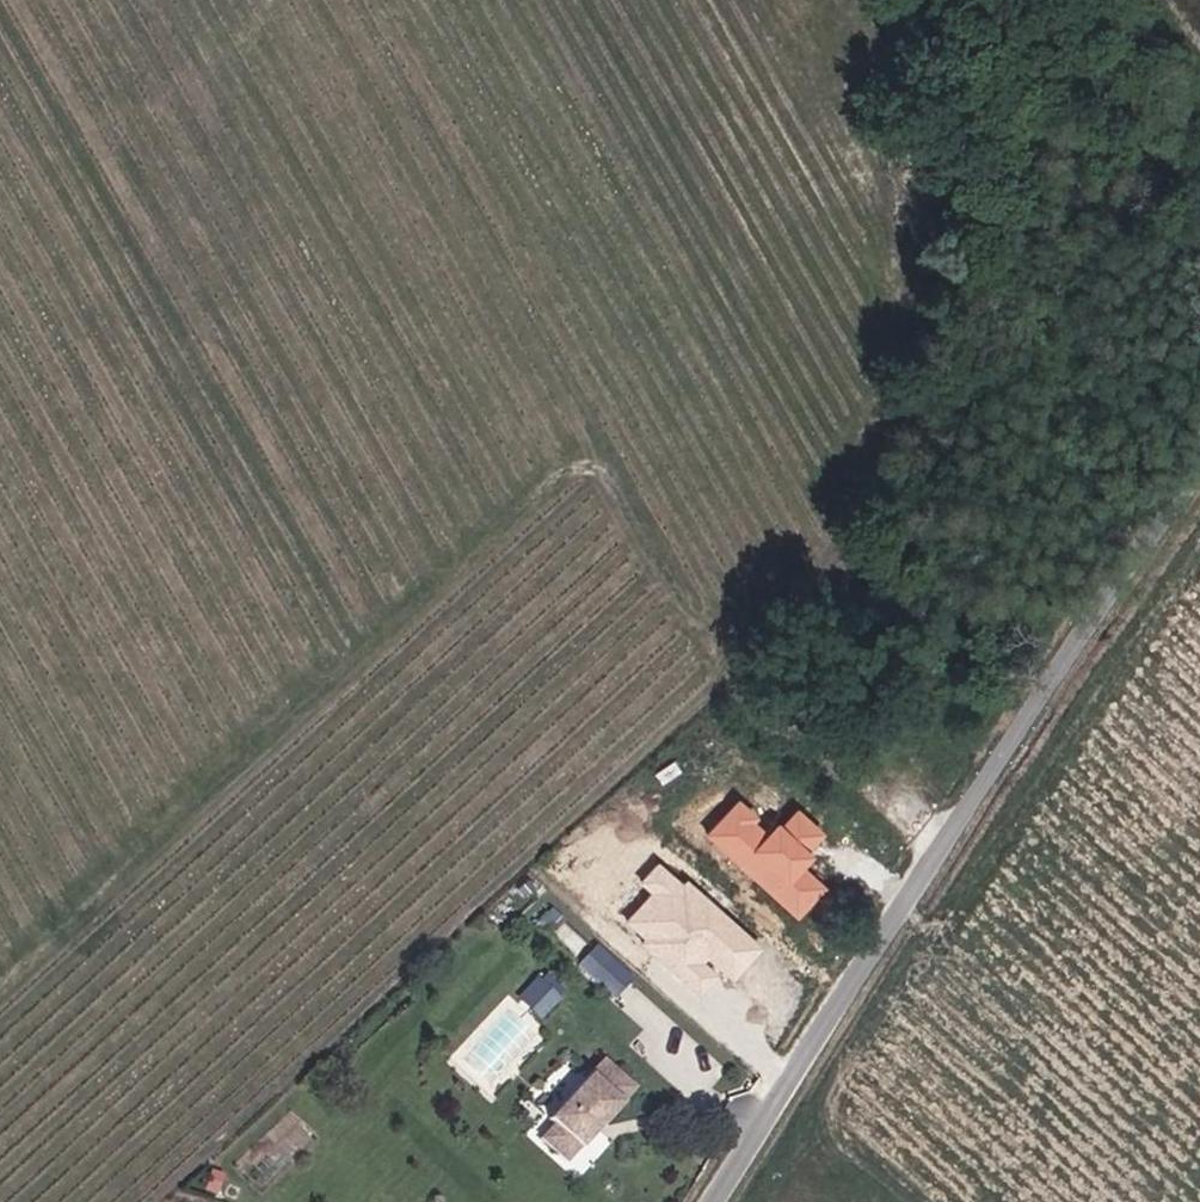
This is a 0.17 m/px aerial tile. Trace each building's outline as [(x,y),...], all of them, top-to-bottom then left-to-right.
[(738,802),(705,839),(800,922),(829,890),(808,871),(819,858),(812,852),(827,835),(799,811),(784,828),(778,823),(772,831),(738,802)] [(764,950),(662,860),(640,885),(651,895),(626,923),(690,980),(708,959),(735,983),(764,950)] [(635,973),(601,941),(581,962),(615,994),(635,973)] [(566,1000),(539,974),(517,997),(544,1023),(566,1000)] [(597,1118),(605,1110),(609,1115),(641,1083),(611,1054),(555,1110),(560,1116),(546,1130),(570,1155),(602,1122),(597,1118)]
